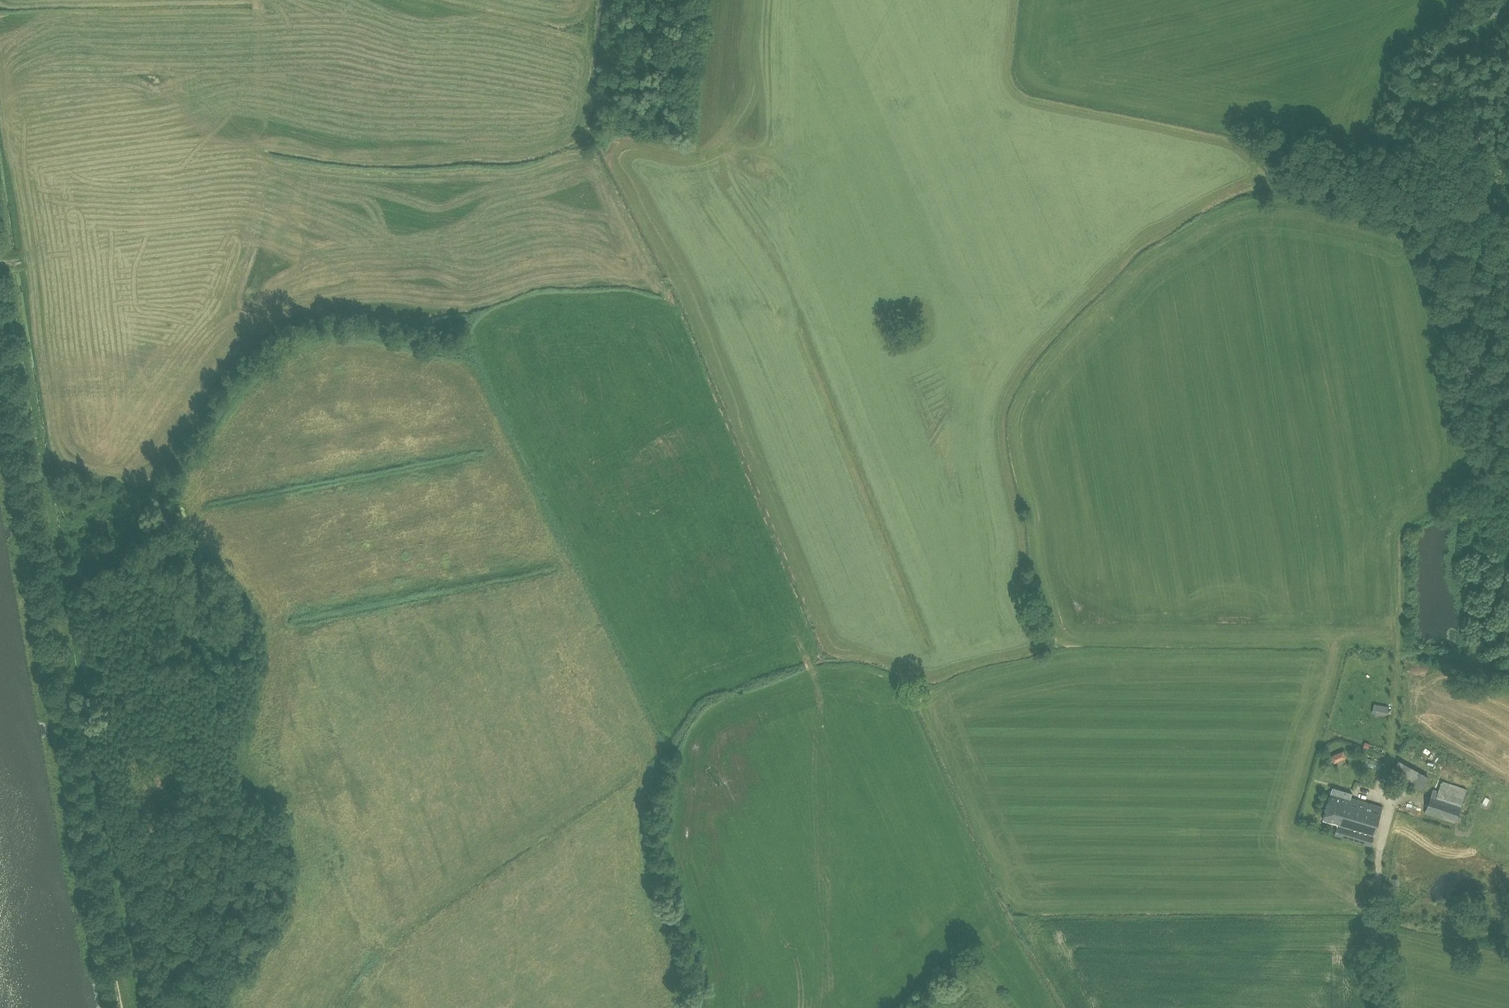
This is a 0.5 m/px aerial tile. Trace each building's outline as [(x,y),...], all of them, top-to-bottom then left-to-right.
[(1387,708),(1375,705),(1373,713),(1386,715),(1387,708)] [(1344,749),(1331,754),(1335,761),(1347,755),(1344,749)] [(1392,773),(1422,789),(1429,778),(1398,761),(1392,773)] [(1466,789),(1442,781),(1438,790),(1433,789),(1425,812),(1455,822),(1466,789)] [(1333,787),(1323,820),(1374,835),(1383,807),(1351,797),(1352,793),(1333,787)]
